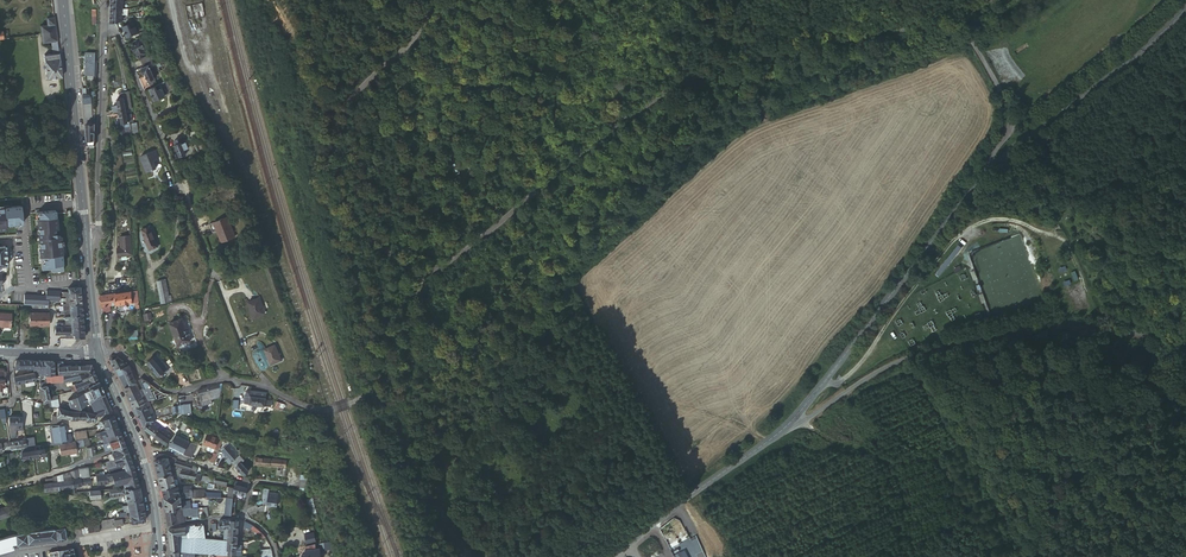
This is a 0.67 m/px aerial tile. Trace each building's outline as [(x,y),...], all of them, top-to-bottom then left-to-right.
[(112,22),(116,22),(123,21),(123,14),(112,14),(111,22),(112,22)] [(133,22),(123,26),(128,36),(138,32),(133,22)] [(50,25),(48,26),(41,27),(42,35),(51,33),(50,25)] [(146,35),(144,31),(135,35),(136,39),(146,35)] [(51,33),(42,35),(43,43),(51,42),(58,41),(56,33),(51,33)] [(146,44),(143,38),(139,40),(139,42),(132,45),(135,51),(137,51),(138,55),(146,52),(145,48),(146,48),(145,45),(146,44)] [(48,79),(62,77),(58,41),(51,42),(53,55),(45,56),(48,79)] [(87,52),(86,62),(85,75),(94,75),(95,62),(94,62),(95,52),(87,52)] [(140,59),(144,67),(149,64),(154,62),(151,55),(140,59)] [(144,67),(142,67),(145,73),(147,76),(145,76),(147,81),(148,79),(150,84),(154,82),(152,79),(154,78),(150,68),(149,64),(144,67)] [(150,88),(149,88),(154,100),(170,93),(165,81),(150,88)] [(124,97),(126,109),(132,108),(129,91),(120,93),(121,98),(124,97)] [(120,110),(120,111),(126,110),(126,109),(124,97),(121,98),(117,98),(119,105),(120,110)] [(92,103),(85,104),(85,114),(88,146),(95,145),(96,123),(93,124),(92,103)] [(126,110),(120,111),(122,123),(125,122),(129,122),(127,114),(126,110)] [(176,145),(181,156),(187,154),(186,152),(189,150),(186,142),(184,143),(182,138),(175,141),(177,144),(176,145)] [(140,155),(146,171),(156,168),(153,160),(159,158),(156,150),(140,155)] [(455,174),(460,173),(459,171),(461,170),(462,168),(463,166),(463,164),(463,163),(462,160),(460,159),(459,158),(456,157),(455,157),(453,158),(451,159),(450,160),(448,162),(448,164),(448,166),(450,169),(451,170),(452,171),(455,172),(455,174)] [(21,206),(0,208),(0,229),(6,229),(5,225),(23,224),(21,206)] [(39,219),(38,219),(42,269),(51,268),(52,271),(64,270),(61,236),(56,236),(56,229),(57,229),(56,210),(38,212),(39,219)] [(227,216),(210,223),(213,232),(217,230),(222,241),(235,236),(227,216)] [(158,245),(150,225),(141,228),(149,249),(158,245)] [(133,256),(131,236),(121,237),(122,248),(118,248),(119,257),(133,256)] [(958,244),(934,273),(938,277),(962,248),(958,244)] [(116,287),(115,279),(108,280),(108,288),(116,287)] [(169,302),(171,301),(165,279),(157,281),(162,297),(167,296),(169,302)] [(394,283),(392,287),(400,291),(403,287),(394,283)] [(60,298),(60,291),(46,291),(46,296),(24,295),(24,304),(49,305),(49,301),(56,301),(60,301),(60,298)] [(133,302),(131,291),(116,293),(118,303),(118,304),(133,302)] [(110,293),(102,294),(103,310),(103,312),(111,311),(111,304),(110,293)] [(118,303),(116,293),(110,293),(111,304),(117,304),(118,304),(118,303)] [(259,298),(248,302),(254,318),(265,314),(259,298)] [(29,326),(49,326),(49,313),(29,312),(29,326)] [(10,328),(11,314),(0,313),(0,327),(10,328)] [(170,323),(179,345),(191,340),(183,318),(170,323)] [(83,321),(71,322),(71,326),(56,326),(56,334),(67,334),(67,338),(74,338),(74,337),(84,336),(83,321)] [(275,344),(264,349),(271,365),(282,360),(275,344)] [(165,371),(169,368),(158,353),(154,357),(165,371)] [(112,354),(110,357),(116,369),(123,367),(128,365),(127,362),(125,363),(124,360),(112,354)] [(159,376),(165,371),(154,357),(149,361),(151,365),(159,376)] [(53,374),(53,361),(45,361),(45,369),(45,374),(53,374)] [(93,369),(91,365),(72,366),(72,373),(85,373),(93,369)] [(126,374),(120,376),(126,387),(137,383),(137,382),(129,365),(128,365),(123,367),(126,374)] [(72,373),(72,366),(63,366),(57,367),(57,374),(63,374),(66,374),(72,373)] [(123,367),(116,369),(120,376),(126,374),(123,367)] [(98,380),(93,369),(85,373),(80,375),(81,377),(82,380),(89,377),(91,384),(98,380)] [(35,373),(26,374),(28,381),(36,380),(35,373)] [(85,373),(72,373),(66,374),(66,381),(80,375),(85,373)] [(63,374),(57,374),(53,374),(45,374),(45,375),(46,379),(47,382),(63,381),(63,374)] [(87,386),(91,384),(89,377),(82,380),(75,384),(77,390),(87,386)] [(146,382),(143,378),(140,379),(144,387),(145,388),(149,386),(148,384),(146,382)] [(104,393),(98,380),(91,384),(87,386),(89,390),(93,398),(97,396),(104,393)] [(40,387),(43,401),(50,400),(50,396),(49,393),(47,385),(47,382),(40,383),(40,387)] [(137,383),(126,387),(129,395),(140,390),(137,383)] [(200,395),(216,390),(223,388),(221,383),(199,391),(200,395)] [(316,404),(325,401),(320,387),(319,388),(313,390),(306,392),(308,398),(314,396),(316,404)] [(216,390),(200,395),(202,400),(212,397),(218,395),(222,394),(223,388),(216,390)] [(98,399),(97,396),(93,398),(89,390),(69,400),(71,407),(75,408),(78,409),(84,406),(98,399)] [(140,390),(129,395),(132,401),(143,396),(140,390)] [(267,395),(267,393),(252,390),(251,395),(246,394),(245,402),(270,407),(271,401),(265,399),(266,395),(267,395)] [(146,395),(149,400),(152,400),(155,399),(156,400),(153,392),(146,395)] [(111,410),(104,393),(97,396),(98,399),(84,406),(85,408),(92,405),(94,410),(96,409),(99,415),(111,410)] [(143,396),(132,401),(135,407),(146,402),(143,396)] [(52,399),(50,400),(51,402),(51,407),(57,408),(57,407),(59,406),(58,397),(52,399)] [(146,414),(151,413),(146,402),(135,407),(139,416),(144,414),(146,414)] [(192,412),(192,404),(184,404),(185,413),(192,412)] [(60,417),(72,418),(72,411),(64,409),(59,408),(58,408),(57,416),(60,416),(60,417)] [(96,418),(97,413),(86,410),(86,411),(85,418),(85,419),(95,419),(96,418)] [(155,420),(151,413),(146,414),(144,414),(139,416),(145,428),(155,420)] [(105,425),(116,421),(113,415),(113,414),(101,420),(99,421),(99,422),(99,423),(97,424),(99,428),(105,425)] [(156,419),(155,420),(145,428),(156,436),(164,428),(165,427),(156,419)] [(119,430),(116,421),(105,425),(107,430),(101,432),(100,432),(96,433),(96,436),(106,434),(107,435),(109,434),(110,435),(119,430)] [(50,425),(52,445),(59,444),(67,442),(72,441),(71,434),(65,434),(63,423),(59,424),(52,425),(50,425)] [(168,445),(174,436),(164,428),(156,436),(168,445)] [(107,435),(109,441),(122,437),(119,430),(110,435),(109,434),(107,435)] [(76,441),(79,440),(83,439),(89,438),(86,431),(75,433),(76,441)] [(203,443),(214,449),(219,441),(220,439),(208,433),(203,443)] [(198,445),(177,435),(171,446),(192,457),(198,445)] [(109,441),(111,447),(112,448),(124,443),(122,437),(109,441)] [(11,448),(26,445),(25,439),(15,441),(15,442),(10,442),(11,448)] [(3,454),(3,451),(11,449),(11,448),(10,442),(10,441),(1,443),(2,443),(0,444),(0,454),(3,454)] [(103,443),(105,450),(111,447),(109,441),(103,443)] [(77,446),(77,444),(68,446),(67,442),(59,444),(61,455),(70,454),(77,452),(78,452),(77,446)] [(113,452),(112,453),(115,459),(115,460),(129,455),(124,443),(112,448),(113,452)] [(233,462),(240,455),(229,443),(222,450),(229,458),(233,462)] [(94,453),(92,446),(87,447),(85,448),(87,455),(94,453)] [(23,458),(34,456),(32,447),(30,447),(30,450),(22,451),(23,458)] [(32,447),(34,456),(45,455),(44,448),(35,449),(34,447),(32,447)] [(214,462),(217,455),(213,452),(209,459),(214,462)] [(168,457),(169,455),(167,455),(163,454),(162,454),(161,454),(159,455),(160,459),(156,460),(158,468),(170,465),(168,457)] [(4,456),(0,456),(0,464),(9,463),(9,462),(8,455),(4,456)] [(115,460),(116,463),(117,465),(108,467),(110,471),(125,467),(126,470),(134,467),(133,465),(129,455),(115,460)] [(248,464),(240,455),(233,462),(244,474),(249,470),(246,466),(248,464)] [(256,465),(271,466),(272,459),(256,458),(256,465)] [(189,469),(190,464),(176,460),(175,465),(189,469)] [(158,468),(160,475),(172,476),(172,473),(170,467),(170,465),(158,468)] [(82,478),(91,477),(90,470),(89,467),(80,468),(81,479),(82,478)] [(134,467),(126,470),(129,481),(130,487),(139,487),(139,486),(138,482),(136,474),(134,467)] [(71,471),(73,478),(80,476),(78,469),(71,471)] [(96,476),(100,475),(99,469),(90,470),(91,477),(96,476)] [(129,481),(126,470),(112,473),(108,474),(100,475),(96,476),(97,484),(109,482),(109,481),(114,480),(116,484),(121,483),(124,482),(129,481)] [(210,482),(216,483),(217,478),(202,475),(202,474),(182,470),(181,476),(210,482)] [(65,481),(74,480),(73,478),(71,471),(62,474),(65,481)] [(160,475),(163,490),(175,487),(172,476),(160,475)] [(307,488),(308,475),(301,475),(300,488),(307,488)] [(74,480),(75,487),(83,485),(83,484),(92,483),(91,477),(82,478),(81,479),(74,480)] [(44,483),(46,490),(75,487),(74,480),(65,481),(54,482),(44,483)] [(247,495),(250,483),(235,481),(235,487),(234,491),(247,495)] [(163,490),(165,498),(181,496),(181,497),(194,496),(192,490),(192,486),(178,486),(175,487),(163,490)] [(142,497),(139,487),(130,487),(125,487),(121,487),(116,488),(109,489),(110,496),(126,494),(127,500),(142,497)] [(271,489),(266,488),(264,499),(264,503),(278,506),(280,494),(270,492),(271,489)] [(100,493),(100,490),(89,491),(90,498),(103,497),(103,492),(100,493)] [(165,498),(167,510),(182,508),(182,501),(181,497),(181,496),(165,498)] [(232,512),(232,509),(234,496),(228,496),(226,496),(226,501),(228,501),(227,514),(232,514),(232,512)] [(142,501),(142,497),(127,500),(128,505),(124,506),(125,510),(129,510),(130,515),(144,513),(144,508),(142,501)] [(182,501),(182,508),(185,508),(191,507),(190,500),(182,501)] [(250,504),(248,512),(260,508),(257,502),(250,504)] [(9,515),(8,510),(9,510),(8,506),(3,507),(3,509),(0,510),(0,518),(9,515)] [(167,510),(169,524),(178,523),(185,522),(185,521),(187,520),(187,516),(185,510),(185,508),(182,508),(167,510)] [(145,520),(144,513),(130,515),(131,522),(131,523),(145,520)] [(230,520),(220,520),(220,528),(226,527),(224,539),(228,539),(229,530),(230,520)] [(231,520),(230,520),(229,530),(238,531),(240,520),(238,520),(231,520)] [(264,538),(266,537),(265,536),(263,533),(260,530),(258,529),(256,527),(255,526),(250,523),(248,522),(245,521),(244,526),(251,528),(256,532),(261,537),(263,537),(264,538)] [(99,530),(98,522),(81,525),(83,533),(99,530)] [(170,533),(170,538),(185,537),(185,538),(199,537),(206,537),(205,524),(196,525),(196,524),(174,529),(170,529),(169,529),(170,533)] [(65,527),(54,528),(55,539),(55,540),(56,540),(67,539),(65,527)] [(26,531),(10,535),(13,545),(29,543),(29,542),(55,539),(54,528),(26,531)] [(229,530),(228,539),(237,540),(238,531),(229,530)] [(305,535),(307,543),(315,541),(313,533),(305,535)] [(0,538),(0,552),(13,548),(13,545),(10,535),(0,538)] [(172,549),(171,550),(198,552),(202,552),(208,553),(216,553),(227,554),(228,539),(224,539),(214,538),(212,538),(206,537),(199,537),(185,538),(185,537),(170,538),(171,545),(172,549)] [(237,540),(228,539),(227,554),(240,555),(241,550),(240,550),(236,550),(237,545),(237,540)] [(316,543),(307,545),(306,545),(306,553),(303,553),(303,555),(303,556),(321,556),(321,553),(321,551),(320,548),(316,548),(316,543)] [(80,546),(82,556),(90,554),(89,545),(80,546)] [(73,548),(58,550),(59,556),(74,554),(73,548)]
